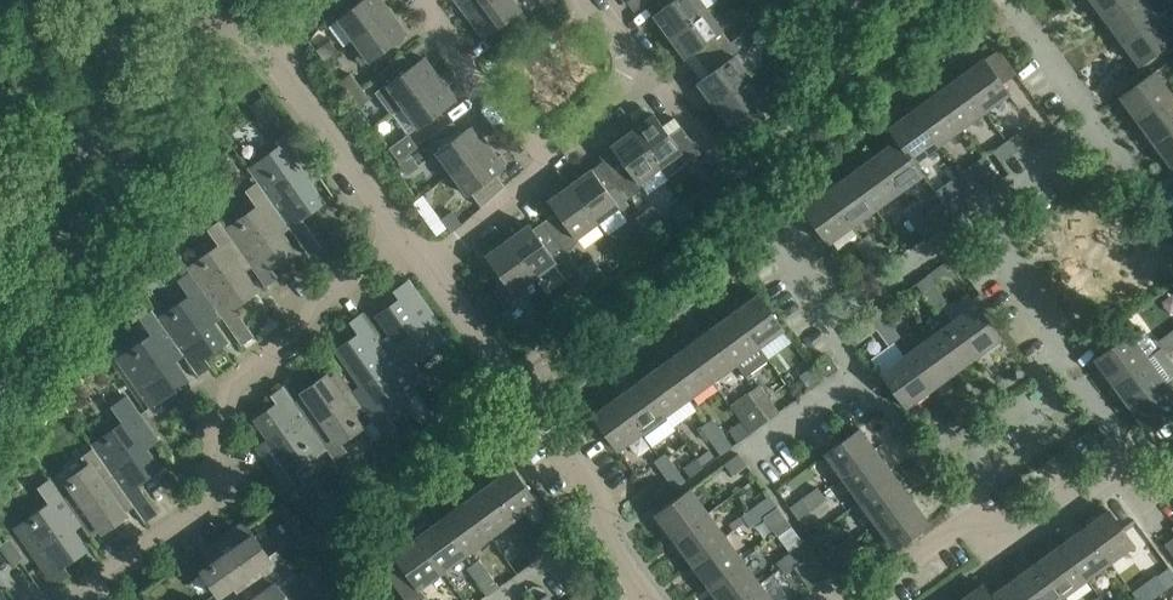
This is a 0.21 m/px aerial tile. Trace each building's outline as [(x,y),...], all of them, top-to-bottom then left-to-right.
[(334,3),(342,14),(337,18),(353,39),(391,12),(382,0),(336,0),(334,3)] [(468,16),(490,0),(456,0),(468,16)] [(513,0),(490,0),(468,16),(484,38),(495,29),(504,41),(529,22),(513,0)] [(707,8),(700,0),(656,0),(655,1),(661,9),(653,14),(669,36),(707,8)] [(1126,0),(1091,0),(1103,17),(1126,0)] [(1155,15),(1144,0),(1126,0),(1103,17),(1121,40),(1155,15)] [(1172,11),(1172,0),(1163,0),(1171,12),(1172,11)] [(753,25),(764,17),(755,4),(744,12),(753,25)] [(701,63),(731,42),(707,8),(669,36),(685,58),(693,52),(701,63)] [(777,29),(783,37),(791,31),(777,11),(762,22),(771,34),(777,29)] [(363,52),(356,57),(361,65),(368,60),(369,61),(407,34),(391,12),(353,39),(363,52)] [(1121,40),(1138,64),(1172,39),(1155,15),(1121,40)] [(317,50),(324,61),(338,51),(330,40),(317,50)] [(731,42),(701,63),(709,74),(697,82),(713,104),(751,77),(754,74),(731,42)] [(1016,73),(998,49),(984,59),(984,58),(960,76),(985,110),(1009,93),(1002,83),(1016,73)] [(780,58),(802,87),(813,79),(791,50),(780,58)] [(402,107),(440,79),(424,57),(386,85),(402,107)] [(838,65),(831,60),(815,66),(826,79),(841,68),(838,65)] [(1137,120),(1172,95),(1154,71),(1119,96),(1137,120)] [(349,94),(360,86),(350,73),(339,81),(349,94)] [(960,76),(936,93),(961,128),(985,110),(960,76)] [(751,77),(713,104),(729,126),(737,120),(745,132),(780,106),(766,87),(761,91),(751,77)] [(440,79),(402,107),(418,128),(456,100),(440,79)] [(369,99),(360,86),(349,94),(359,107),(369,99)] [(961,128),(936,93),(912,110),(938,145),(961,128)] [(1172,131),(1172,96),(1172,95),(1137,120),(1155,144),(1172,131)] [(888,128),(897,139),(922,174),(924,173),(915,161),(938,145),(912,110),(888,128)] [(664,127),(654,114),(633,129),(661,166),(668,176),(700,152),(675,118),(664,127)] [(452,173),(489,146),(473,124),(436,151),(452,173)] [(611,146),(626,166),(614,175),(630,197),(642,188),(638,183),(661,166),(633,129),(622,137),(620,135),(618,135),(611,140),(610,142),(612,145),(611,146)] [(245,164),(254,177),(256,180),(289,227),(309,255),(310,255),(322,246),(302,219),(322,204),(308,184),(319,176),(333,197),(334,196),(288,130),(275,139),(274,140),(276,142),(245,164)] [(1015,151),(1029,142),(1020,130),(1007,140),(1015,151)] [(1172,167),(1172,131),(1155,144),(1172,168),(1172,167)] [(407,134),(388,148),(398,161),(409,154),(417,147),(407,134)] [(922,174),(897,139),(874,156),(899,191),(922,174)] [(1015,151),(1007,140),(993,150),(1001,162),(1015,151)] [(497,157),(489,146),(452,173),(468,195),(471,192),(482,207),(505,186),(496,174),(505,167),(503,165),(507,163),(501,154),(497,157)] [(418,166),(409,154),(398,161),(408,174),(418,166)] [(875,208),(899,191),(874,156),(850,173),(875,208)] [(712,168),(704,158),(691,167),(699,178),(712,168)] [(968,186),(981,176),(973,165),(959,175),(968,186)] [(591,169),(570,184),(598,222),(618,207),(620,210),(628,204),(614,185),(607,190),(591,169)] [(875,208),(850,173),(826,191),(851,225),(875,208)] [(968,186),(959,175),(946,185),(954,196),(968,186)] [(257,206),(225,227),(251,266),(266,286),(278,277),(273,269),(293,255),(278,235),(289,227),(256,180),(245,188),(257,206)] [(556,212),(545,220),(544,220),(568,252),(570,251),(579,240),(576,237),(598,222),(570,184),(548,201),(556,212)] [(828,243),(851,225),(826,191),(802,208),(828,243)] [(903,209),(913,223),(925,214),(915,201),(903,209)] [(655,203),(643,212),(651,222),(663,214),(655,203)] [(441,219),(451,232),(462,224),(452,211),(441,219)] [(651,222),(643,212),(629,222),(636,233),(651,222)] [(923,236),(935,228),(925,214),(913,223),(923,236)] [(225,227),(221,220),(207,229),(218,246),(187,267),(190,272),(222,316),(241,345),(254,335),(235,308),(255,294),(240,273),(251,266),(225,227)] [(529,224),(508,239),(536,276),(555,262),(574,288),(588,277),(580,267),(579,268),(568,252),(544,220),(533,229),(529,224)] [(866,257),(878,248),(868,234),(856,243),(866,257)] [(513,293),(536,276),(508,239),(485,256),(513,293)] [(878,248),(866,257),(876,270),(888,262),(878,248)] [(580,267),(588,277),(600,269),(592,258),(580,267)] [(152,309),(183,355),(198,375),(211,366),(205,358),(225,344),(211,324),(222,316),(190,272),(178,280),(189,296),(158,317),(152,309)] [(927,275),(916,283),(926,297),(937,289),(927,275)] [(393,333),(382,340),(414,386),(426,377),(415,361),(447,339),(406,281),(393,290),(398,298),(379,312),(393,333)] [(936,311),(942,306),(947,302),(937,289),(926,297),(936,311)] [(760,346),(783,328),(758,294),(734,311),(760,346)] [(1001,337),(976,303),(952,320),(977,355),(1001,337)] [(183,355),(152,309),(140,317),(152,335),(119,357),(154,406),(187,383),(172,362),(183,355)] [(880,309),(869,318),(879,331),(890,323),(880,309)] [(768,358),(760,346),(734,311),(710,329),(736,363),(745,375),(768,358)] [(363,383),(352,391),(373,421),(384,436),(396,428),(385,412),(417,390),(414,386),(382,340),(362,312),(349,321),(358,334),(338,348),(363,383)] [(530,313),(517,323),(525,333),(538,323),(530,313)] [(954,372),(977,355),(952,320),(928,337),(954,372)] [(889,345),(895,341),(900,337),(890,323),(879,331),(889,345)] [(736,363),(710,329),(687,346),(712,380),(736,363)] [(1162,345),(1167,352),(1172,347),(1172,332),(1172,330),(1158,340),(1162,345)] [(1129,333),(1123,337),(1094,359),(1112,382),(1147,357),(1129,333)] [(928,337),(905,355),(930,389),(954,372),(928,337)] [(712,380),(687,346),(663,363),(689,398),(712,380)] [(1147,357),(1112,382),(1129,406),(1172,374),(1172,364),(1160,347),(1147,357)] [(880,372),(906,407),(930,389),(905,355),(880,372)] [(839,368),(830,357),(819,365),(827,377),(839,368)] [(689,398),(663,363),(639,380),(665,415),(689,398)] [(800,375),(810,389),(821,381),(811,367),(800,375)] [(373,421),(352,391),(338,370),(326,379),(323,375),(303,389),(311,402),(300,410),(323,443),(335,460),(347,451),(341,443),(373,421)] [(1129,406),(1147,430),(1172,411),(1172,374),(1129,406)] [(665,415),(639,380),(616,398),(641,432),(665,415)] [(748,392),(758,406),(769,398),(759,384),(748,392)] [(312,451),(323,443),(300,410),(283,385),(270,394),(276,402),(256,416),(271,437),(260,444),(245,424),(244,425),(291,490),(288,493),(313,529),(329,517),(296,470),(316,456),(312,451)] [(731,405),(741,418),(750,431),(767,419),(758,406),(748,392),(731,405)] [(128,497),(145,522),(158,513),(138,485),(158,471),(144,450),(155,443),(169,463),(170,463),(124,396),(111,406),(122,422),(90,445),(93,449),(128,497)] [(616,398),(592,415),(617,450),(641,432),(616,398)] [(768,420),(774,415),(779,411),(769,398),(758,406),(767,419),(768,420)] [(456,417),(442,399),(428,407),(430,411),(441,427),(443,426),(456,417)] [(701,427),(711,440),(722,432),(712,418),(701,427)] [(736,442),(750,431),(741,418),(727,429),(736,442)] [(877,452),(859,428),(825,453),(842,477),(877,452)] [(722,432),(711,440),(721,454),(732,446),(722,432)] [(128,497),(93,449),(81,457),(87,465),(66,479),(78,496),(67,504),(81,524),(96,544),(97,544),(91,535),(102,527),(105,532),(126,517),(117,505),(128,497)] [(664,475),(675,466),(665,452),(654,461),(664,475)] [(842,477),(859,501),(894,475),(877,452),(842,477)] [(747,464),(738,453),(724,463),(733,475),(747,464)] [(704,468),(696,458),(690,462),(698,473),(704,468)] [(664,475),(674,488),(685,480),(675,466),(664,475)] [(537,501),(512,467),(488,484),(513,519),(537,501)] [(859,501),(877,524),(911,499),(894,475),(859,501)] [(67,504),(50,479),(36,488),(48,504),(17,526),(44,563),(58,583),(70,574),(65,566),(85,552),(70,531),(81,524),(67,504)] [(513,519),(488,484),(465,501),(490,536),(513,519)] [(804,497),(812,508),(826,498),(817,487),(804,497)] [(690,488),(656,514),(673,538),(708,512),(690,488)] [(764,516),(777,506),(769,495),(755,505),(764,516)] [(812,508),(804,497),(790,507),(798,518),(812,508)] [(877,524),(894,548),(929,523),(911,499),(877,524)] [(490,536),(465,501),(441,518),(466,553),(490,536)] [(742,515),(746,521),(750,526),(764,516),(755,505),(742,515)] [(1085,526),(1110,561),(1134,544),(1109,509),(1085,526)] [(690,561),(725,536),(708,512),(673,538),(690,561)] [(417,529),(418,535),(418,536),(443,571),(466,553),(441,518),(432,525),(427,522),(417,529)] [(262,580),(287,563),(277,549),(269,555),(247,523),(181,570),(182,571),(206,553),(214,564),(201,573),(216,594),(249,571),(256,582),(230,599),(233,599),(262,580)] [(525,546),(536,538),(526,524),(515,533),(525,546)] [(1061,544),(1086,578),(1110,561),(1085,526),(1061,544)] [(852,534),(838,544),(846,555),(860,545),(852,534)] [(393,554),(402,565),(388,575),(406,599),(420,599),(426,596),(420,587),(443,571),(418,536),(393,554)] [(708,585),(742,560),(725,536),(690,561),(708,585)] [(1164,544),(1172,556),(1172,537),(1164,544)] [(546,552),(536,538),(525,546),(535,560),(546,552)] [(24,557),(12,540),(3,546),(15,563),(24,557)] [(812,553),(808,548),(804,542),(790,552),(798,563),(812,553)] [(825,554),(829,560),(833,565),(846,555),(838,544),(825,554)] [(1037,561),(1063,596),(1086,578),(1061,544),(1037,561)] [(2,547),(0,548),(0,569),(12,561),(2,547)] [(785,573),(798,563),(790,552),(776,562),(785,573)] [(478,581),(489,572),(479,559),(468,567),(478,581)] [(760,583),(742,560),(708,585),(719,599),(737,599),(760,583)] [(1029,599),(1057,599),(1063,596),(1037,561),(1014,578),(1029,599)] [(499,586),(489,572),(478,581),(488,595),(499,586)] [(1155,596),(1166,588),(1156,574),(1145,583),(1155,596)] [(994,599),(1029,599),(1014,578),(991,595),(994,599)] [(262,580),(233,599),(276,599),(262,580)] [(760,583),(737,599),(772,599),(760,583)] [(991,595),(982,584),(960,599),(994,599),(991,595)] [(571,597),(573,599),(591,599),(593,599),(584,587),(571,597)] [(2,589),(0,590),(0,599),(9,599),(2,589)] [(1104,591),(1093,599),(1111,599),(1104,591)]
